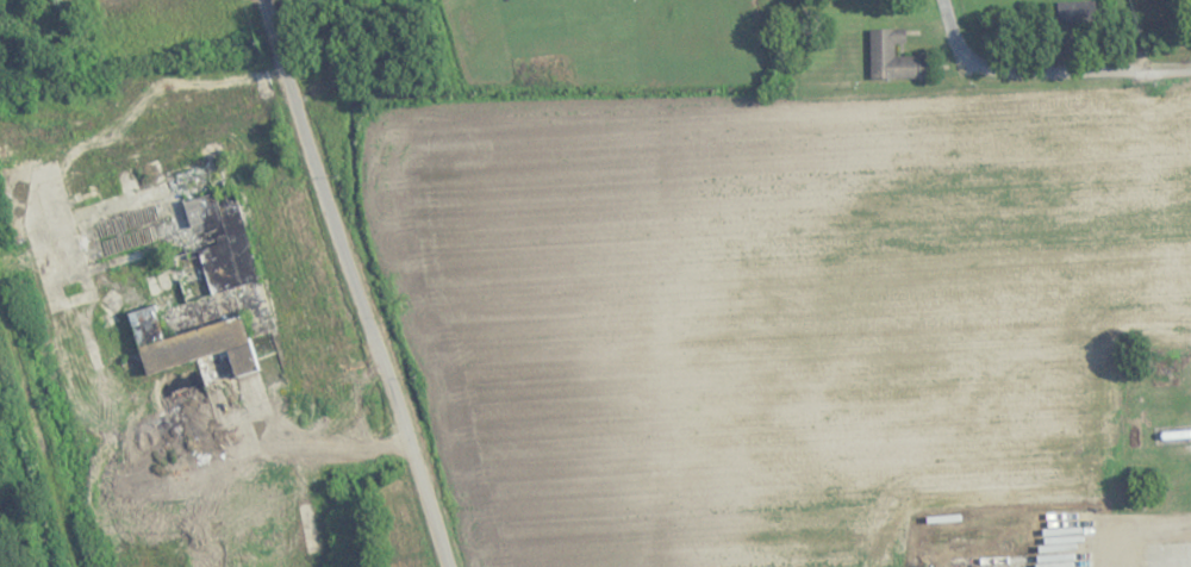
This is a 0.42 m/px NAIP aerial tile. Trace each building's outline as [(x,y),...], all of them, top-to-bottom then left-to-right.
[(1094,1),(1057,1),(1057,21),(1094,21),(1094,1)] [(870,79),(929,79),(929,56),(895,56),(895,43),(906,43),(906,28),(870,29),(870,79)] [(275,331),(223,141),(198,148),(202,161),(201,166),(163,177),(158,160),(129,168),(129,173),(137,201),(168,193),(171,193),(182,235),(166,239),(183,300),(156,307),(149,307),(126,313),(137,352),(120,357),(123,369),(142,364),(145,374),(195,360),(202,387),(259,372),(250,338),(275,331)] [(144,273),(149,296),(172,291),(168,276),(166,276),(165,268),(144,273)] [(1181,356),(1181,379),(1190,379),(1190,356),(1181,356)]
